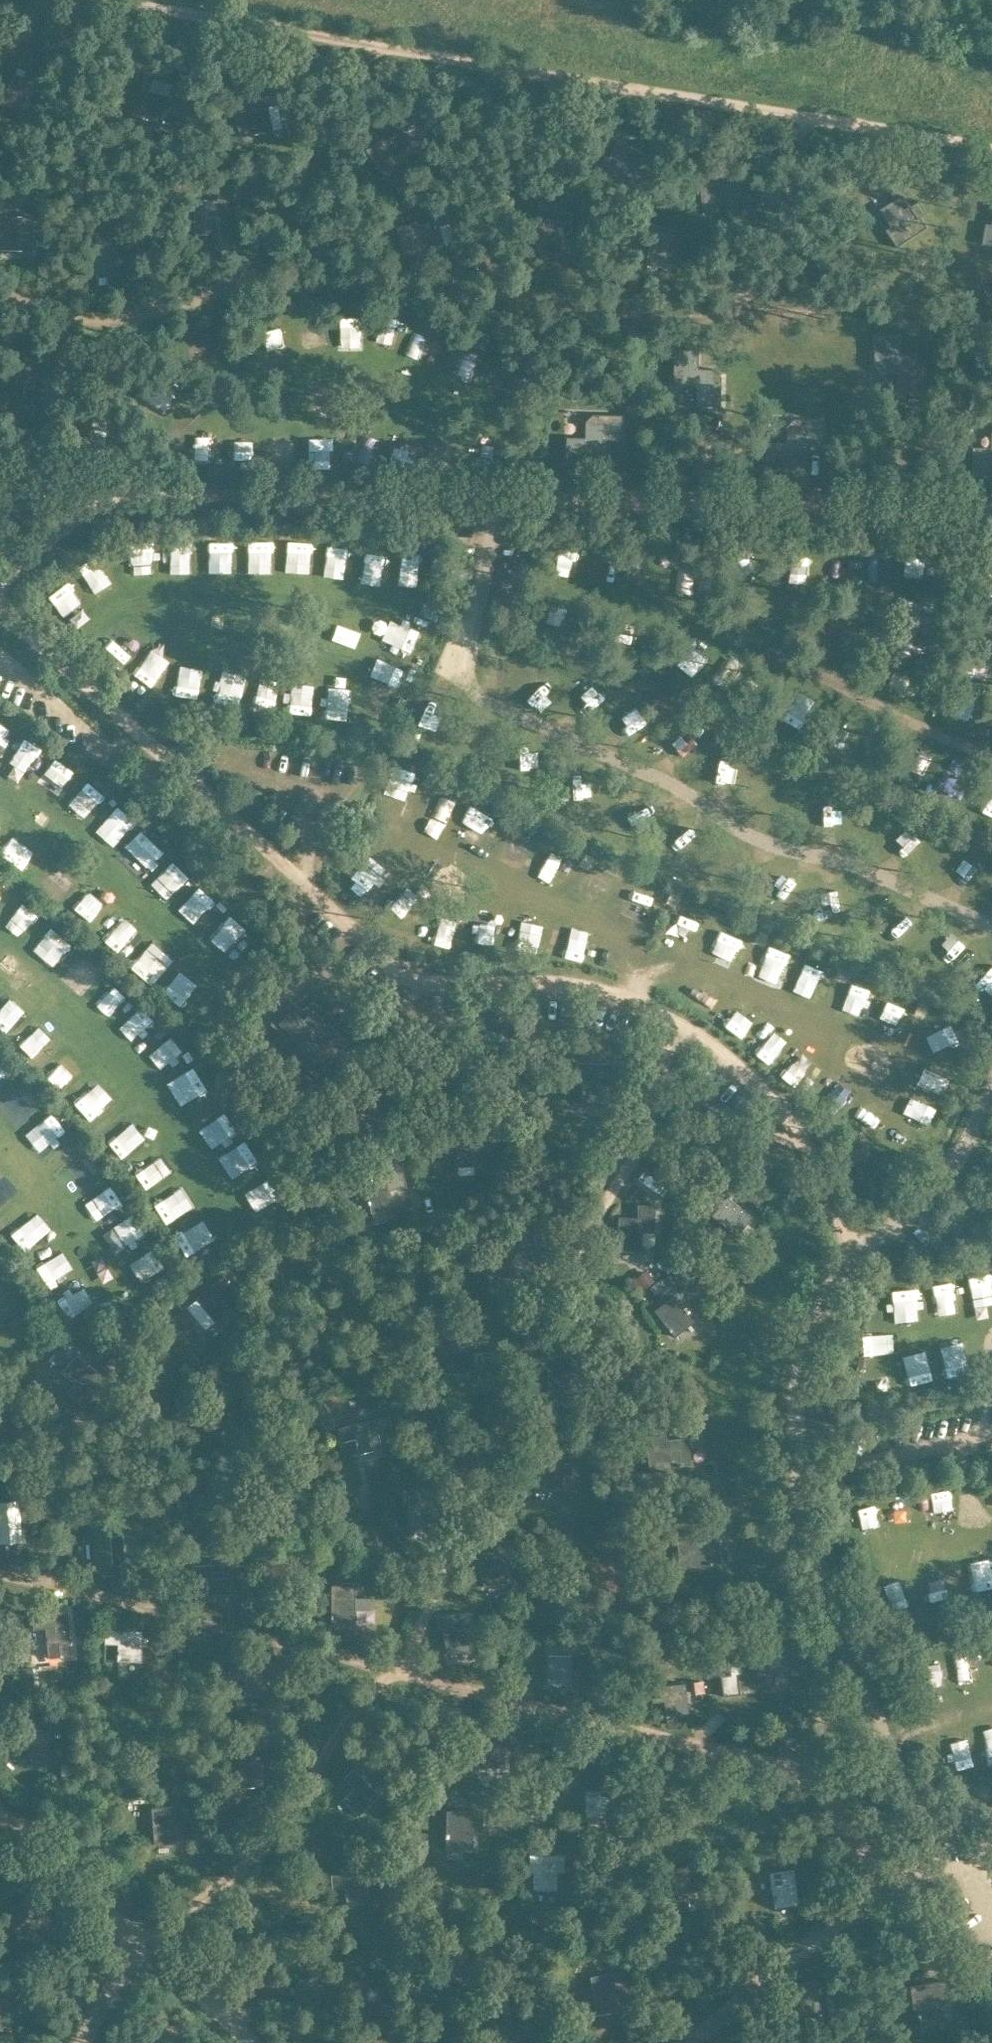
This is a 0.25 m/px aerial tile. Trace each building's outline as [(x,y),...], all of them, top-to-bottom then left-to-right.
[(1,102),(22,113),(37,84),(40,78),(38,73),(30,69),(26,70),(23,77),(15,73),(1,102)] [(170,96),(147,89),(136,121),(160,128),(170,96)] [(272,131),(268,106),(234,112),(240,137),(272,131)] [(383,137),(365,150),(385,177),(397,169),(394,166),(417,149),(402,128),(385,140),(383,137)] [(716,210),(716,205),(744,203),(741,178),(720,180),(720,175),(699,177),(702,211),(716,210)] [(886,230),(897,247),(927,227),(919,215),(916,216),(901,194),(880,209),(891,226),(886,230)] [(194,200),(194,233),(219,233),(220,214),(227,214),(227,198),(218,198),(218,200),(194,200)] [(568,234),(571,213),(537,208),(535,224),(540,225),(536,249),(560,253),(563,233),(568,234)] [(577,208),(576,214),(585,216),(586,209),(577,208)] [(8,249),(32,250),(34,217),(0,216),(0,248),(8,249)] [(385,216),(377,217),(379,228),(387,226),(385,216)] [(981,243),(991,245),(991,217),(991,224),(985,223),(981,243)] [(417,220),(396,226),(406,259),(419,256),(418,251),(444,243),(437,219),(418,225),(417,220)] [(139,220),(131,225),(139,236),(146,231),(139,220)] [(678,249),(682,228),(649,221),(646,237),(651,238),(646,263),(670,268),(674,248),(678,249)] [(382,344),(383,314),(366,313),(365,344),(382,344)] [(324,322),(325,351),(344,351),(343,321),(324,322)] [(395,357),(414,362),(422,331),(403,326),(395,357)] [(899,336),(875,336),(874,365),(881,372),(897,373),(896,392),(920,393),(921,363),(915,356),(899,355),(899,336)] [(450,386),(462,352),(438,345),(427,378),(450,386)] [(699,350),(674,349),(673,378),(680,386),(696,386),(696,405),(720,406),(721,376),(714,369),(698,369),(699,350)] [(491,387),(495,364),(474,360),(471,384),(491,387)] [(622,439),(622,414),(593,414),(585,421),(585,437),(566,436),(566,461),(594,462),(602,454),(603,439),(622,439)] [(822,444),(823,419),(794,419),(786,426),(786,442),(767,441),(766,466),(795,466),(803,459),(803,444),(822,444)] [(971,471),(991,472),(991,431),(991,432),(991,447),(971,447),(971,471)] [(175,453),(193,458),(198,440),(180,435),(175,453)] [(214,440),(214,469),(235,470),(235,440),(214,440)] [(315,452),(313,440),(293,444),(295,456),(315,452)] [(230,543),(231,575),(254,575),(254,543),(230,543)] [(295,568),(295,544),(269,543),(268,567),(295,568)] [(112,575),(134,575),(134,544),(111,544),(112,575)] [(153,577),(176,576),(175,544),(152,545),(153,577)] [(191,544),(191,579),(214,579),(214,544),(191,544)] [(312,544),(307,576),(328,578),(332,547),(312,544)] [(387,553),(383,579),(404,581),(407,555),(387,553)] [(345,586),(367,588),(369,555),(347,554),(345,586)] [(79,597),(98,584),(82,559),(63,572),(79,597)] [(777,587),(774,570),(759,573),(761,589),(777,587)] [(34,594),(49,610),(64,597),(50,580),(34,594)] [(392,627),(412,637),(420,620),(401,610),(392,627)] [(104,660),(125,638),(110,624),(89,646),(104,660)] [(377,635),(365,655),(391,671),(403,650),(377,635)] [(118,676),(137,686),(151,660),(132,650),(118,676)] [(188,685),(190,669),(165,666),(164,683),(188,685)] [(200,672),(199,689),(225,691),(226,674),(200,672)] [(539,685),(556,688),(558,675),(541,673),(539,685)] [(238,693),(262,694),(263,678),(239,677),(238,693)] [(278,717),(295,717),(296,683),(279,683),(278,717)] [(337,723),(338,690),(320,689),(319,723),(337,723)] [(596,708),(613,709),(613,695),(596,695),(596,708)] [(935,716),(966,721),(969,700),(939,695),(935,716)] [(657,714),(646,738),(672,750),(683,726),(657,714)] [(14,771),(30,748),(12,737),(0,755),(0,761),(14,771)] [(42,759),(28,783),(47,794),(61,771),(42,759)] [(489,777),(504,785),(513,767),(499,760),(489,777)] [(564,800),(575,780),(561,773),(550,793),(564,800)] [(67,819),(87,797),(72,783),(52,806),(67,819)] [(101,808),(83,827),(99,842),(116,823),(101,808)] [(0,835),(0,865),(3,868),(21,845),(4,831),(0,835)] [(107,859),(121,874),(145,852),(130,837),(107,859)] [(158,861),(135,885),(150,899),(173,875),(158,861)] [(828,911),(837,885),(821,879),(811,905),(828,911)] [(167,912),(183,927),(204,905),(188,890),(167,912)] [(77,891),(58,912),(71,925),(90,904),(77,891)] [(0,909),(0,927),(7,933),(23,914),(7,901),(0,909)] [(192,939),(208,956),(233,933),(217,916),(192,939)] [(99,951),(115,931),(104,921),(87,941),(99,951)] [(42,963),(59,944),(40,927),(23,946),(42,963)] [(134,983),(154,961),(136,943),(115,965),(134,983)] [(64,994),(88,970),(70,953),(46,977),(64,994)] [(987,991),(991,981),(991,958),(981,953),(967,982),(987,991)] [(789,994),(806,1000),(814,975),(797,970),(789,994)] [(164,1010),(184,987),(168,972),(160,981),(157,978),(145,993),(164,1010)] [(77,1006),(90,1020),(113,997),(100,984),(77,1006)] [(850,1012),(870,1018),(873,1006),(853,1001),(850,1012)] [(11,1013),(0,1002),(0,1024),(11,1013)] [(317,1074),(347,1041),(313,1009),(304,1019),(293,1008),(280,1022),(292,1033),(283,1042),(317,1074)] [(127,1042),(144,1025),(126,1009),(110,1026),(127,1042)] [(900,1011),(891,1030),(907,1038),(916,1018),(900,1011)] [(7,1049),(19,1061),(33,1047),(20,1035),(7,1049)] [(159,1038),(133,1056),(145,1074),(171,1056),(159,1038)] [(57,1056),(36,1070),(46,1086),(67,1072),(57,1056)] [(182,1070),(164,1078),(174,1101),(192,1093),(182,1070)] [(5,1124),(28,1101),(10,1084),(0,1094),(0,1119),(5,1124)] [(71,1119),(93,1103),(82,1088),(60,1104),(71,1119)] [(211,1111),(183,1128),(196,1148),(224,1131),(211,1111)] [(38,1113),(15,1134),(31,1151),(54,1130),(38,1113)] [(106,1159),(129,1142),(115,1125),(93,1141),(106,1159)] [(456,1133),(444,1134),(445,1150),(457,1149),(458,1157),(459,1167),(482,1165),(480,1148),(481,1148),(481,1145),(480,1145),(480,1136),(457,1137),(456,1133)] [(205,1162),(216,1183),(246,1167),(236,1146),(205,1162)] [(131,1188),(158,1172),(146,1151),(119,1167),(131,1188)] [(375,1181),(365,1183),(372,1213),(395,1207),(391,1193),(406,1189),(399,1162),(399,1159),(402,1158),(401,1152),(391,1154),(389,1155),(391,1164),(373,1168),(375,1181)] [(714,1172),(707,1180),(717,1190),(724,1182),(714,1172)] [(243,1219),(271,1203),(258,1181),(230,1197),(243,1219)] [(72,1203),(83,1220),(111,1203),(100,1186),(72,1203)] [(178,1209),(165,1186),(138,1202),(152,1225),(178,1209)] [(712,1215),(737,1235),(738,1235),(737,1233),(745,1224),(746,1225),(753,1217),(727,1196),(712,1215)] [(619,1217),(618,1249),(642,1250),(643,1231),(654,1232),(655,1205),(638,1204),(638,1217),(619,1217)] [(96,1234),(108,1254),(134,1238),(122,1218),(96,1234)] [(0,1237),(0,1238),(13,1255),(35,1237),(21,1220),(0,1237)] [(192,1224),(167,1233),(175,1254),(200,1245),(192,1224)] [(145,1247),(154,1265),(161,1262),(152,1243),(145,1247)] [(127,1285),(152,1268),(140,1251),(116,1268),(127,1285)] [(21,1265),(32,1288),(57,1276),(47,1253),(21,1265)] [(646,1270),(637,1277),(645,1287),(654,1280),(646,1270)] [(224,1275),(196,1298),(215,1322),(243,1299),(224,1275)] [(663,1275),(655,1282),(661,1290),(670,1283),(663,1275)] [(952,1279),(956,1312),(975,1310),(971,1276),(952,1279)] [(67,1283),(41,1296),(52,1317),(78,1304),(67,1283)] [(916,1286),(918,1297),(936,1294),(934,1283),(916,1286)] [(898,1291),(873,1292),(875,1326),(900,1325),(898,1291)] [(655,1310),(670,1329),(675,1336),(676,1336),(674,1334),(685,1326),(686,1328),(694,1322),(674,1296),(655,1310)] [(922,1320),(939,1318),(936,1296),(919,1298),(922,1320)] [(843,1356),(865,1363),(874,1335),(852,1328),(843,1356)] [(954,1376),(945,1347),(925,1353),(934,1382),(954,1376)] [(61,1372),(76,1384),(68,1393),(85,1407),(108,1379),(76,1353),(61,1372)] [(117,1363),(110,1357),(103,1367),(109,1372),(117,1363)] [(215,1359),(205,1362),(209,1376),(219,1373),(215,1359)] [(888,1389),(908,1390),(909,1368),(889,1367),(888,1389)] [(337,1428),(340,1441),(355,1437),(359,1452),(382,1446),(377,1429),(393,1425),(390,1415),(373,1418),(337,1428)] [(673,1470),(672,1466),(678,1465),(678,1466),(682,1465),(690,1464),(690,1463),(687,1463),(685,1447),(688,1447),(687,1438),(660,1441),(659,1436),(645,1438),(649,1473),(673,1470)] [(403,1490),(403,1502),(407,1502),(409,1528),(433,1527),(432,1505),(436,1505),(435,1487),(403,1490)] [(915,1521),(935,1520),(934,1491),(915,1491),(915,1521)] [(23,1540),(21,1521),(29,1521),(28,1511),(20,1512),(18,1499),(0,1501),(0,1542),(23,1540)] [(893,1504),(878,1508),(882,1525),(897,1522),(893,1504)] [(110,1532),(97,1532),(97,1545),(98,1570),(121,1569),(121,1550),(132,1549),(131,1539),(110,1540),(110,1532)] [(974,1564),(978,1584),(991,1581),(991,1573),(990,1562),(974,1564)] [(245,1565),(237,1565),(238,1577),(246,1577),(245,1565)] [(331,1585),(331,1627),(355,1627),(355,1610),(369,1609),(369,1598),(354,1598),(354,1585),(331,1585)] [(67,1610),(32,1614),(33,1629),(45,1627),(48,1648),(48,1658),(60,1657),(59,1644),(71,1643),(67,1610)] [(437,1615),(438,1629),(443,1628),(446,1654),(470,1651),(468,1631),(472,1631),(469,1611),(437,1615)] [(105,1628),(105,1643),(118,1644),(117,1660),(141,1661),(142,1629),(105,1628)] [(724,1653),(715,1655),(716,1663),(726,1662),(724,1653)] [(548,1685),(571,1685),(571,1654),(548,1654),(548,1685)] [(740,1694),(752,1692),(772,1689),(772,1688),(770,1688),(768,1676),(770,1675),(769,1665),(736,1670),(740,1694)] [(32,1666),(20,1667),(21,1680),(33,1680),(32,1666)] [(650,1686),(651,1701),(664,1700),(665,1715),(689,1712),(686,1682),(650,1686)] [(289,1694),(277,1694),(276,1710),(289,1711),(289,1694)] [(39,1728),(25,1728),(27,1754),(50,1753),(49,1733),(48,1716),(39,1716),(39,1724),(39,1728)] [(252,1760),(239,1761),(241,1787),(263,1784),(260,1755),(251,1756),(252,1760)] [(380,1794),(363,1777),(354,1768),(345,1777),(354,1786),(342,1799),(358,1816),(380,1794)] [(388,1769),(379,1779),(387,1786),(389,1784),(396,1777),(388,1769)] [(600,1790),(586,1791),(586,1815),(608,1815),(608,1797),(608,1785),(600,1786),(600,1790)] [(152,1808),(155,1844),(177,1842),(176,1822),(188,1821),(187,1811),(175,1811),(174,1806),(152,1808)] [(446,1810),(445,1846),(473,1847),(473,1832),(482,1832),(483,1811),(446,1810)] [(688,1833),(690,1843),(697,1841),(695,1832),(688,1833)] [(563,1871),(563,1855),(529,1854),(528,1871),(533,1872),(533,1889),(556,1889),(557,1870),(563,1871)] [(583,1855),(583,1867),(591,1867),(591,1855),(583,1855)] [(676,1893),(699,1890),(695,1860),(685,1862),(686,1866),(672,1867),(676,1893)] [(793,1869),(770,1872),(771,1881),(775,1906),(798,1903),(793,1873),(793,1869)] [(330,1874),(331,1888),(345,1887),(346,1904),(368,1903),(366,1871),(330,1874)] [(373,1872),(375,1884),(383,1883),(382,1871),(373,1872)] [(809,1871),(801,1872),(803,1883),(811,1882),(809,1871)] [(619,2010),(616,1992),(614,1975),(613,1972),(590,1976),(596,2013),(619,2010)] [(798,2016),(821,2013),(817,1980),(793,1984),(798,2016)] [(947,2022),(943,1995),(948,1994),(946,1980),(910,1986),(914,2009),(917,2009),(920,2027),(947,2022)]
